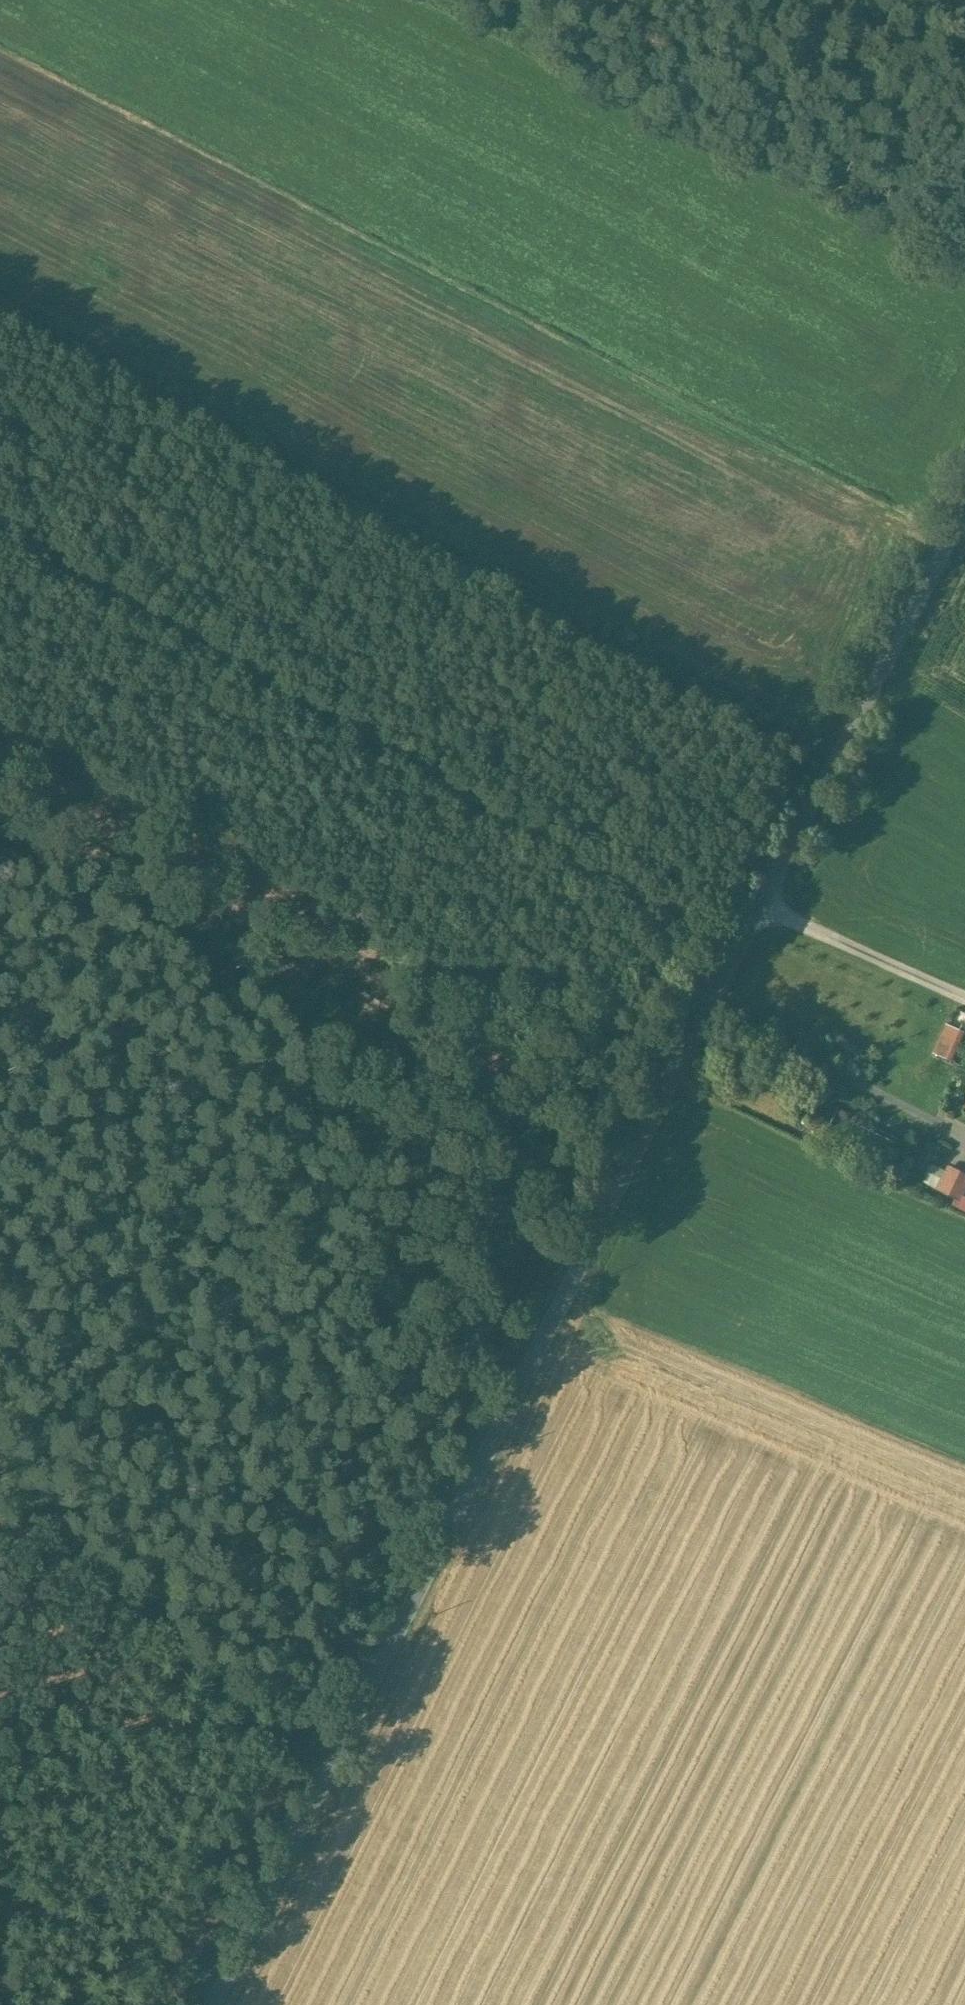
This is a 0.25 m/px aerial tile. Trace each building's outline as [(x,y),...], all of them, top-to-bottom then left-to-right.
[(948,1169),(937,1191),(959,1201),(964,1188),(964,1178),(948,1169)]
